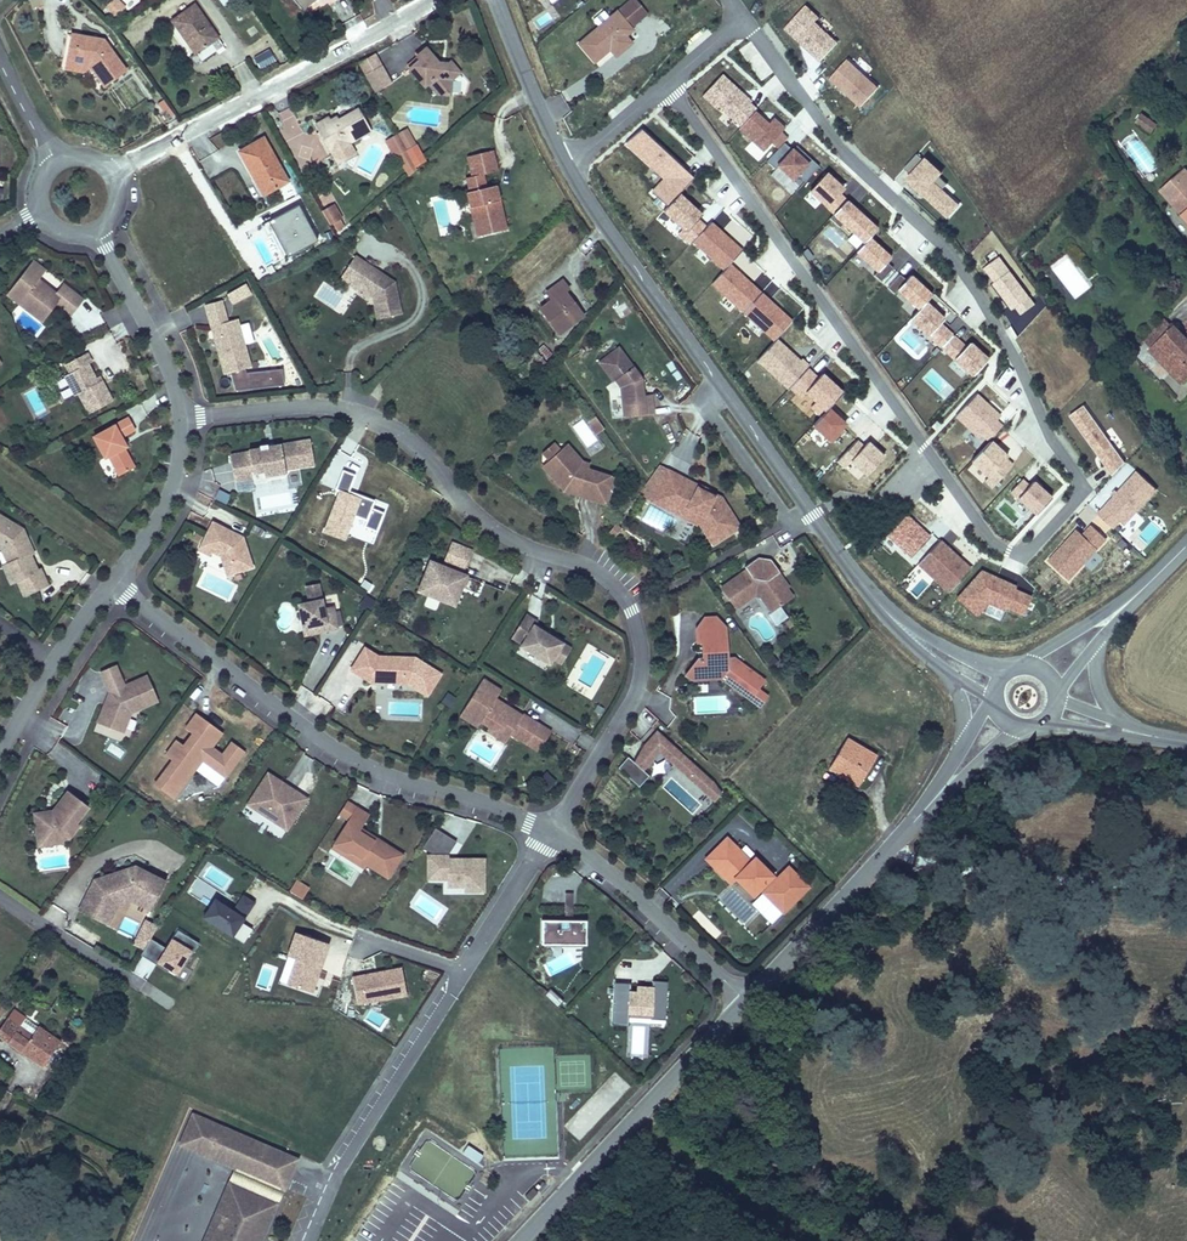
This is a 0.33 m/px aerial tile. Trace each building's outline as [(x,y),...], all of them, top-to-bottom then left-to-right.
[(305,9),(317,0),(299,0),(305,9)] [(612,47),(619,55),(629,47),(622,39),(629,34),(627,32),(644,18),(631,1),(576,45),(591,64),(608,51),(612,47)] [(117,7),(127,16),(131,13),(121,3),(117,7)] [(782,28),(819,62),(838,41),(815,20),(819,16),(806,3),(782,28)] [(209,41),(218,35),(198,5),(176,20),(195,50),(202,58),(215,50),(209,41)] [(122,21),(127,16),(117,7),(113,11),(122,21)] [(124,71),(110,50),(105,53),(97,44),(102,40),(69,34),(65,59),(85,65),(102,87),(124,71)] [(224,44),(218,35),(209,41),(215,50),(224,44)] [(105,53),(110,50),(102,40),(97,44),(105,53)] [(749,42),(738,51),(758,74),(768,65),(749,42)] [(614,59),(619,55),(612,47),(608,51),(614,59)] [(254,64),(274,59),(270,48),(251,54),(254,64)] [(202,58),(195,50),(187,55),(193,63),(202,58)] [(449,85),(457,76),(447,65),(441,71),(422,52),(412,60),(415,63),(404,72),(422,91),(425,87),(434,96),(448,97),(449,85)] [(859,108),(879,87),(847,56),(827,77),(859,108)] [(83,72),(85,65),(65,59),(63,67),(83,72)] [(371,70),(362,75),(372,92),(388,84),(378,66),(371,70)] [(700,97),(763,151),(771,142),(777,147),(789,133),(772,117),(771,118),(720,74),(700,97)] [(165,99),(157,102),(164,120),(172,116),(165,99)] [(1144,126),(1150,117),(1140,111),(1134,119),(1144,126)] [(328,127),(326,123),(325,121),(311,129),(334,167),(352,155),(348,147),(368,134),(355,112),(335,124),(328,127)] [(1156,122),(1150,117),(1144,126),(1149,131),(1156,122)] [(680,191),(693,177),(641,127),(624,144),(660,179),(646,192),(663,208),(658,213),(696,250),(692,254),(704,265),(710,259),(721,270),(741,250),(702,213),(702,212),(680,191)] [(399,131),(393,134),(398,142),(404,139),(399,131)] [(395,154),(403,150),(398,142),(393,134),(386,138),(395,154)] [(257,196),(283,183),(260,139),(233,150),(257,196)] [(398,142),(403,150),(408,147),(404,139),(398,142)] [(797,175),(804,182),(817,168),(785,139),(767,160),(775,168),(769,174),(785,188),(797,175)] [(751,141),(746,148),(759,159),(764,152),(751,141)] [(467,157),(471,177),(484,174),(499,171),(494,151),(467,157)] [(961,204),(942,188),(950,179),(920,153),(900,176),(948,218),(961,204)] [(1181,169),(1157,193),(1179,215),(1178,216),(1186,226),(1186,176),(1181,169)] [(827,171),(808,190),(861,245),(855,250),(914,311),(909,316),(969,378),(986,361),(926,300),(933,294),(912,273),(907,277),(868,237),(877,228),(841,191),(844,188),(827,171)] [(469,195),(488,190),(484,174),(471,177),(465,179),(469,195)] [(509,231),(499,188),(488,190),(469,195),(467,195),(477,239),(509,231)] [(297,203),(265,221),(285,256),(317,239),(297,203)] [(323,208),(333,230),(345,225),(335,203),(323,208)] [(395,283),(382,274),(380,277),(374,273),(376,270),(356,257),(341,279),(351,285),(356,277),(365,283),(360,290),(372,299),(376,320),(403,315),(395,283)] [(47,306),(53,306),(69,318),(81,300),(61,285),(54,294),(37,281),(44,272),(30,261),(4,296),(22,310),(27,305),(40,315),(47,306)] [(724,296),(721,299),(739,315),(761,290),(729,262),(710,284),(724,296)] [(359,292),(360,290),(365,283),(356,277),(351,285),(350,287),(359,292)] [(559,332),(584,314),(566,288),(568,287),(563,280),(546,292),(552,299),(542,307),(559,332)] [(234,303),(251,293),(244,281),(227,291),(234,303)] [(743,310),(770,339),(787,323),(761,294),(743,310)] [(624,301),(613,308),(620,319),(631,311),(624,301)] [(228,324),(223,304),(205,308),(211,328),(215,327),(228,324)] [(40,324),(53,306),(47,306),(40,315),(27,305),(22,310),(40,324)] [(1140,341),(1149,350),(1159,341),(1180,362),(1170,371),(1183,384),(1186,380),(1186,333),(1183,337),(1163,317),(1140,341)] [(250,369),(237,321),(228,324),(215,327),(217,335),(213,336),(224,377),(231,375),(245,371),(250,369)] [(778,337),(756,360),(787,389),(809,366),(778,337)] [(1159,341),(1149,350),(1170,371),(1180,362),(1159,341)] [(620,388),(622,407),(629,407),(630,418),(652,416),(650,396),(641,397),(641,391),(637,385),(641,382),(619,350),(599,363),(613,383),(615,382),(620,388)] [(111,402),(100,382),(96,384),(93,380),(86,366),(90,364),(84,354),(63,367),(68,375),(62,378),(73,397),(76,395),(88,415),(111,402)] [(236,393),(285,388),(283,370),(247,374),(245,371),(231,375),(236,393)] [(1088,402),(1071,412),(1107,474),(1124,464),(1088,402)] [(597,422),(593,418),(586,423),(589,428),(597,422)] [(91,438),(99,452),(130,424),(127,419),(91,438)] [(595,436),(602,430),(597,422),(589,428),(595,436)] [(130,424),(99,452),(103,459),(107,458),(117,477),(132,468),(122,449),(119,444),(122,442),(119,438),(133,431),(130,424)] [(298,468),(294,444),(273,447),(266,448),(266,446),(258,447),(259,450),(247,452),(247,453),(229,456),(233,482),(252,479),(252,473),(262,472),(263,477),(284,474),(283,471),(298,468)] [(545,462),(557,451),(551,444),(539,455),(545,462)] [(579,463),(564,445),(557,451),(570,465),(585,470),(587,465),(579,463)] [(585,470),(570,465),(557,451),(545,462),(543,464),(553,475),(549,479),(561,492),(569,495),(571,490),(578,493),(576,497),(603,506),(612,479),(585,470)] [(553,475),(543,464),(539,468),(549,479),(553,475)] [(651,502),(667,471),(657,467),(643,486),(636,494),(651,502)] [(1096,514),(1118,532),(1156,486),(1135,468),(1096,514)] [(701,518),(698,522),(712,545),(739,527),(720,499),(708,491),(706,494),(697,489),(698,487),(667,471),(651,502),(670,512),(674,504),(701,518)] [(285,478),(284,474),(263,477),(262,472),(252,473),(252,479),(253,485),(264,483),(264,482),(285,478)] [(1026,473),(1008,491),(1017,500),(1012,505),(1028,521),(1051,498),(1026,473)] [(706,494),(708,491),(708,490),(698,485),(698,487),(697,489),(706,494)] [(229,507),(230,490),(215,490),(215,506),(229,507)] [(697,525),(698,522),(701,518),(674,504),(670,512),(697,525)] [(1161,530),(1150,519),(1147,522),(1136,511),(1117,531),(1140,553),(1161,530)] [(890,555),(897,548),(909,559),(931,535),(906,512),(878,542),(890,555)] [(36,556),(38,553),(29,543),(26,545),(20,538),(23,536),(21,534),(0,521),(0,552),(1,552),(12,565),(17,560),(29,573),(25,577),(42,597),(61,580),(50,567),(47,569),(36,556)] [(1091,523),(1081,533),(1076,528),(1046,560),(1068,581),(1107,539),(1091,523)] [(200,543),(208,546),(223,531),(210,524),(200,543)] [(211,548),(208,553),(219,559),(226,578),(251,568),(241,540),(236,541),(231,539),(232,536),(223,531),(208,546),(211,548)] [(29,543),(23,536),(20,538),(26,545),(29,543)] [(917,564),(947,593),(971,568),(941,539),(917,564)] [(196,552),(199,554),(208,546),(200,543),(196,552)] [(462,571),(469,553),(452,545),(444,563),(462,571)] [(208,546),(199,554),(206,557),(208,553),(211,548),(208,546)] [(789,593),(783,585),(773,572),(776,569),(766,556),(757,558),(744,568),(746,571),(720,589),(736,609),(757,594),(768,610),(789,593)] [(25,577),(29,573),(17,560),(12,565),(7,569),(18,582),(25,577)] [(452,606),(464,578),(429,564),(417,592),(452,606)] [(974,567),(958,604),(980,614),(986,601),(1022,617),(1033,592),(974,567)] [(773,572),(783,585),(786,582),(776,569),(773,572)] [(324,624),(326,632),(336,630),(331,608),(321,609),(317,585),(304,587),(308,604),(297,606),(302,629),(324,624)] [(361,599),(363,609),(374,607),(372,597),(361,599)] [(552,661),(561,645),(533,627),(536,622),(525,617),(511,640),(520,645),(518,648),(548,667),(552,661)] [(696,629),(724,628),(714,618),(701,618),(696,629)] [(303,637),(326,632),(324,624),(302,629),(303,637)] [(725,658),(724,628),(696,629),(696,642),(701,642),(702,660),(692,671),(695,674),(721,673),(751,696),(749,699),(759,706),(766,696),(756,690),(763,682),(731,658),(725,658)] [(569,650),(561,645),(552,661),(559,665),(569,650)] [(439,676),(413,660),(377,659),(363,650),(349,673),(368,684),(370,681),(375,681),(375,684),(405,686),(425,698),(439,676)] [(113,667),(104,672),(100,677),(108,695),(111,699),(108,705),(105,704),(99,718),(108,721),(105,729),(123,735),(131,714),(128,710),(155,697),(145,676),(123,687),(113,667)] [(520,717),(500,704),(497,708),(491,704),(499,692),(481,681),(458,718),(476,729),(479,724),(487,729),(491,731),(502,729),(510,734),(509,735),(526,746),(538,726),(521,715),(520,717)] [(157,701),(155,697),(128,710),(131,714),(157,701)] [(645,710),(631,729),(642,738),(657,719),(645,710)] [(224,736),(196,714),(183,730),(192,736),(183,747),(176,741),(163,758),(170,762),(153,785),(174,801),(203,763),(228,781),(248,753),(232,742),(222,754),(214,748),(224,736)] [(97,726),(105,729),(108,721),(99,718),(97,726)] [(577,740),(580,729),(563,724),(560,735),(577,740)] [(536,752),(549,732),(538,726),(526,746),(536,752)] [(485,732),(504,744),(509,735),(510,734),(502,729),(491,731),(487,729),(485,732)] [(720,794),(713,782),(655,732),(642,746),(633,763),(642,771),(658,753),(713,802),(720,794)] [(828,771),(857,788),(874,757),(845,740),(828,771)] [(111,743),(107,750),(120,757),(123,750),(111,743)] [(283,826),(304,795),(268,771),(252,796),(267,806),(263,813),(283,826)] [(550,787),(556,780),(545,771),(539,778),(550,787)] [(46,845),(65,842),(69,842),(78,828),(76,826),(88,810),(67,794),(53,814),(34,817),(40,849),(46,848),(46,845)] [(267,806),(252,796),(247,803),(263,813),(267,806)] [(403,854),(381,840),(379,843),(358,830),(369,814),(358,806),(333,842),(345,850),(353,849),(390,874),(403,854)] [(485,856),(452,856),(452,833),(426,833),(426,882),(443,882),(443,894),(485,894),(485,856)] [(713,867),(732,849),(723,841),(705,860),(713,867)] [(390,874),(353,849),(345,850),(333,842),(331,846),(363,867),(365,864),(387,878),(390,874)] [(775,880),(754,858),(747,865),(732,849),(713,867),(730,884),(735,879),(753,896),(767,883),(770,885),(762,893),(782,913),(807,888),(787,867),(775,880)] [(164,888),(136,872),(129,885),(99,893),(102,904),(93,921),(107,928),(116,910),(129,905),(150,916),(164,888)] [(129,885),(136,872),(96,883),(99,893),(129,885)] [(302,899),(309,887),(296,879),(289,890),(302,899)] [(250,915),(256,899),(240,892),(237,899),(221,893),(217,902),(250,915)] [(102,904),(99,893),(87,896),(78,913),(93,921),(102,904)] [(51,903),(43,918),(59,928),(68,913),(51,903)] [(572,921),(572,905),(565,905),(564,921),(572,921)] [(117,933),(132,939),(139,922),(124,916),(117,933)] [(132,943),(145,948),(155,924),(143,919),(132,943)] [(585,945),(585,921),(572,921),(564,921),(541,920),(541,944),(585,945)] [(176,928),(164,947),(150,938),(140,953),(176,975),(197,941),(176,928)] [(293,931),(278,983),(313,993),(328,942),(293,931)] [(569,951),(543,964),(549,976),(575,963),(569,951)] [(148,980),(154,962),(139,957),(133,975),(148,980)] [(355,1005),(406,997),(401,966),(350,974),(355,1005)] [(663,1021),(666,983),(652,982),(651,989),(643,988),(643,993),(629,993),(630,984),(613,983),(611,1025),(627,1026),(628,1013),(650,1015),(649,1020),(663,1021)] [(550,989),(545,994),(556,1005),(562,1000),(550,989)] [(31,1027),(33,1023),(13,1010),(7,1020),(31,1035),(35,1030),(31,1027)] [(33,1023),(31,1027),(35,1030),(31,1035),(7,1020),(0,1029),(0,1036),(44,1065),(60,1040),(33,1023)] [(565,1127),(579,1139),(604,1112),(589,1099),(565,1127)] [(200,1153),(211,1125),(191,1117),(180,1146),(200,1153)] [(295,1158),(211,1125),(200,1153),(283,1187),(295,1158)] [(496,1179),(503,1169),(487,1157),(480,1166),(496,1179)] [(230,1180),(223,1195),(254,1207),(269,1213),(275,1200),(230,1180)] [(254,1207),(223,1195),(203,1240),(240,1240),(254,1207)] [(269,1213),(254,1207),(240,1240),(256,1240),(269,1213)]
